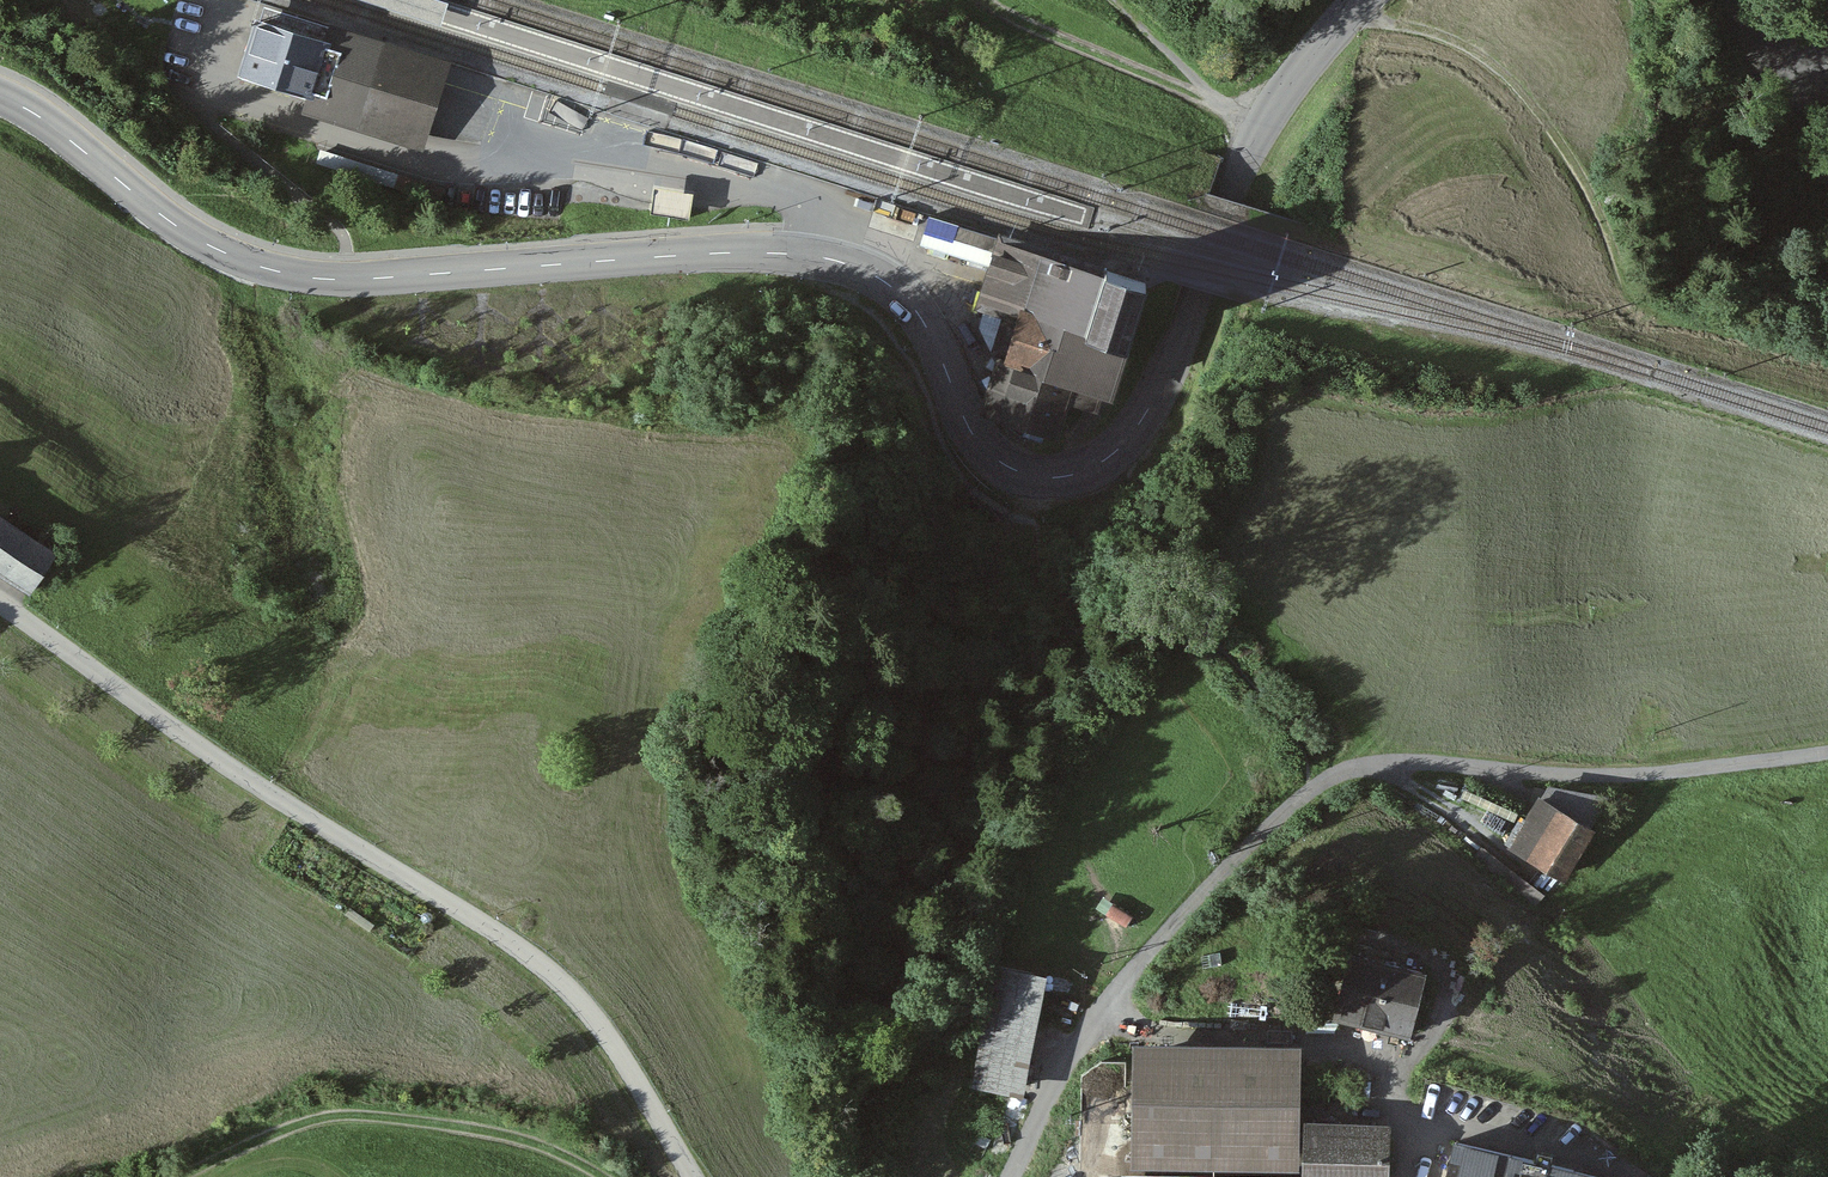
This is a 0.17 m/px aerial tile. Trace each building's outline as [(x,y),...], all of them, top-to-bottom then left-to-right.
[(442,28),(451,1),(446,0),(357,0),(442,28)] [(240,71),(304,91),(319,44),(313,42),(314,38),(292,31),(291,35),(263,26),(254,24),(240,71)] [(304,91),(349,105),(365,58),(319,44),(304,91)] [(365,58),(349,105),(348,111),(413,132),(414,129),(430,79),(365,58)] [(654,193),(649,218),(689,225),(694,201),(654,193)] [(924,227),(979,246),(988,222),(932,203),(924,227)] [(993,354),(1021,363),(1039,368),(1066,378),(1097,275),(1034,255),(1019,304),(1006,300),(1004,306),(991,350),(993,354)] [(1137,287),(1097,275),(1066,378),(1061,393),(1091,403),(1096,387),(1106,390),(1137,287)] [(1039,368),(1021,363),(1019,370),(1005,415),(1050,429),(1061,393),(1066,378),(1039,368)] [(27,588),(50,553),(0,520),(0,571),(27,588)] [(1529,859),(1557,875),(1584,829),(1557,812),(1534,799),(1507,846),(1529,859)] [(1031,1081),(1047,950),(993,943),(977,1075),(1031,1081)] [(1335,1016),(1404,1033),(1419,972),(1345,954),(1330,1015),(1335,1016)] [(1230,1148),(1292,1149),(1293,1061),(1130,1058),(1128,1160),(1230,1161),(1230,1148)] [(1379,1132),(1305,1129),(1303,1176),(1377,1176),(1379,1132)] [(1595,1175),(1570,1170),(1505,1155),(1451,1142),(1448,1155),(1443,1176),(1602,1176),(1595,1175)]
